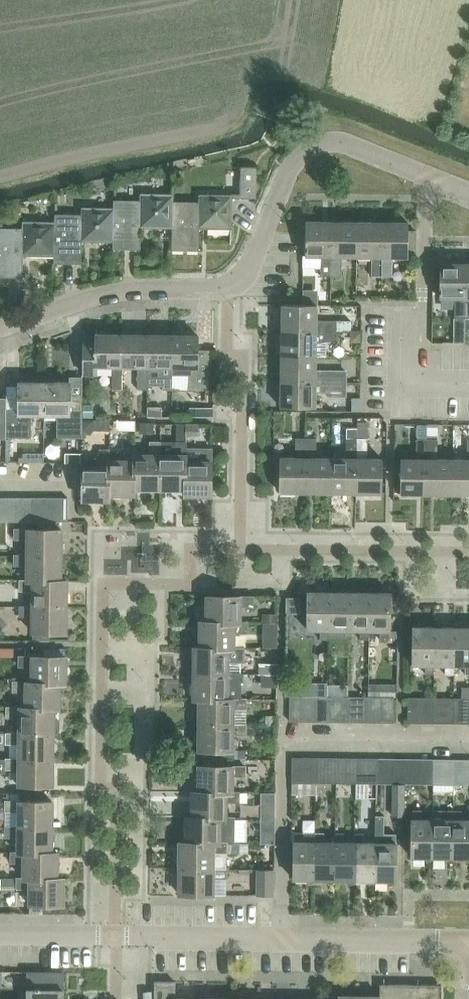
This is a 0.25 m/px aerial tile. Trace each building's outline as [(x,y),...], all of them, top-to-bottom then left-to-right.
[(241,167),(240,199),(256,199),(257,167),(241,167)] [(171,250),(172,250),(173,196),(142,195),(142,201),(114,200),(114,209),(113,242),(113,250),(141,250),(141,227),(172,227),(171,250)] [(174,196),(173,196),(172,250),(200,251),(200,228),(232,228),(232,197),(200,196),(200,202),(174,202),(174,196)] [(55,215),(55,223),(54,255),(54,263),(82,264),(82,241),(113,242),(114,209),(82,209),(82,215),(55,215)] [(22,277),(23,255),(54,255),(55,223),(23,222),(23,229),(0,228),(0,277),(22,277)] [(321,277),(332,277),(332,223),(306,223),(306,256),(321,256),(321,277)] [(357,257),(357,223),(332,223),(332,277),(342,277),(342,257),(357,257)] [(383,223),(357,223),(357,257),(372,257),(372,278),(382,278),(383,223)] [(409,223),(383,223),(382,278),(394,278),(394,257),(408,257),(408,252),(416,252),(417,231),(409,231),(409,223)] [(466,318),(466,264),(440,264),(440,298),(455,298),(455,318),(466,318)] [(303,291),(303,305),(317,306),(317,291),(303,291)] [(283,305),(283,331),(336,332),(337,321),(317,321),(317,306),(303,305),(283,305)] [(337,321),(336,332),(351,332),(352,321),(337,321)] [(336,342),(336,332),(283,331),(282,356),(317,357),(317,342),(336,342)] [(123,390),(123,367),(124,335),(96,335),(96,336),(84,336),(84,375),(98,375),(98,367),(113,367),(113,390),(123,390)] [(149,336),(124,335),(123,367),(138,368),(137,390),(148,390),(148,367),(149,336)] [(174,336),(149,336),(148,367),(164,368),(164,390),(173,390),(173,375),(174,336)] [(199,336),(174,336),(173,375),(188,375),(188,391),(211,391),(211,350),(198,349),(199,336)] [(317,357),(282,356),(282,382),(348,383),(348,372),(316,371),(317,357)] [(31,416),(44,416),(45,383),(19,382),(19,412),(6,411),(6,438),(31,438),(31,416)] [(348,393),(348,383),(282,382),(281,408),(316,408),(316,392),(348,393)] [(70,383),(45,383),(44,416),(58,416),(57,438),(82,438),(82,430),(82,420),(82,419),(82,409),(82,402),(70,401),(70,383)] [(359,385),(358,399),(369,400),(371,386),(359,385)] [(110,402),(110,411),(119,411),(119,402),(110,402)] [(82,409),(82,419),(95,419),(95,409),(82,409)] [(148,409),(148,418),(163,419),(163,409),(148,409)] [(347,418),(347,439),(357,439),(357,422),(357,418),(347,418)] [(82,420),(82,430),(94,431),(95,420),(82,420)] [(126,421),(126,431),(136,431),(136,421),(126,421)] [(357,422),(357,439),(368,439),(368,423),(357,422)] [(140,423),(140,434),(154,434),(155,423),(140,423)] [(177,424),(177,443),(187,443),(187,438),(187,424),(177,424)] [(187,424),(187,438),(199,438),(199,424),(187,424)] [(306,493),(307,438),(296,438),(296,458),(281,458),(280,492),(306,493)] [(317,438),(307,438),(306,493),(331,493),(332,459),(317,458),(317,438)] [(347,459),(332,459),(331,493),(356,493),(357,439),(347,439),(347,459)] [(368,439),(357,439),(356,493),(382,494),(383,459),(367,459),(368,439)] [(401,494),(427,494),(427,439),(417,439),(417,459),(401,459),(401,494)] [(439,439),(427,439),(427,494),(452,494),(452,460),(438,460),(439,439)] [(452,460),(452,494),(468,494),(468,440),(467,460),(452,460)] [(135,489),(160,489),(160,455),(161,455),(161,443),(151,443),(151,455),(135,455),(135,489)] [(187,462),(187,448),(187,443),(177,443),(177,456),(161,455),(160,455),(160,489),(185,489),(185,462),(187,462)] [(135,495),(135,489),(135,455),(135,448),(125,448),(125,461),(110,461),(109,495),(135,495)] [(212,449),(187,448),(187,462),(185,462),(185,489),(185,496),(211,496),(212,449)] [(19,456),(19,462),(44,462),(44,453),(23,452),(23,456),(19,456)] [(66,453),(66,463),(82,463),(82,453),(66,453)] [(83,499),(83,501),(109,501),(109,495),(110,461),(110,454),(97,454),(97,459),(88,459),(84,462),(84,463),(83,466),(83,499)] [(8,522),(9,498),(0,498),(0,522),(8,522)] [(20,498),(9,498),(8,522),(20,522),(20,498)] [(20,522),(31,523),(32,498),(20,498),(20,522)] [(44,498),(32,498),(31,523),(44,523),(44,498)] [(44,523),(56,523),(56,499),(44,498),(44,523)] [(56,523),(68,523),(68,499),(56,499),(56,523)] [(27,540),(27,556),(61,556),(61,530),(15,530),(15,539),(27,540)] [(61,581),(61,556),(27,556),(14,555),(14,566),(27,566),(27,581),(61,581)] [(33,591),(33,607),(67,607),(67,581),(61,581),(27,581),(20,581),(20,591),(33,591)] [(320,640),(329,640),(329,631),(329,593),(317,593),(316,588),(309,588),(309,592),(308,592),(308,631),(321,631),(320,640)] [(336,588),(329,590),(329,593),(329,631),(329,640),(341,640),(350,640),(350,632),(349,632),(349,593),(337,593),(336,588)] [(369,640),(369,632),(369,593),(356,593),(355,588),(349,589),(349,593),(349,632),(350,632),(361,630),(361,640),(369,640)] [(369,593),(369,632),(380,632),(380,640),(389,640),(389,632),(390,632),(390,593),(377,593),(375,588),(369,590),(369,593)] [(207,597),(207,623),(240,624),(240,623),(241,607),(253,607),(254,598),(207,597)] [(300,614),(300,598),(287,597),(286,613),(300,614)] [(67,633),(67,607),(33,607),(20,607),(20,616),(33,617),(33,633),(67,633)] [(262,613),(262,623),(278,623),(278,614),(262,613)] [(234,633),(247,633),(247,623),(240,623),(240,624),(207,623),(200,623),(200,648),(200,649),(234,649),(234,633)] [(262,623),(262,649),(277,649),(278,623),(262,623)] [(435,627),(434,627),(422,627),(421,623),(415,624),(415,627),(414,627),(413,665),(425,666),(425,674),(435,674),(435,666),(434,666),(435,627)] [(455,628),(454,628),(442,628),(441,623),(434,625),(434,627),(435,627),(434,666),(435,666),(445,666),(445,674),(454,675),(454,666),(455,628)] [(461,628),(461,624),(454,625),(454,628),(455,628),(454,666),(465,666),(465,674),(468,675),(468,628),(461,628)] [(0,637),(0,669),(5,669),(5,648),(19,649),(20,638),(0,637)] [(194,648),(194,674),(228,675),(228,674),(228,664),(244,664),(244,649),(234,649),(200,649),(200,648),(194,648)] [(20,667),(32,667),(32,683),(60,684),(66,684),(67,657),(20,657),(20,667)] [(258,664),(258,675),(261,675),(277,675),(277,664),(258,664)] [(194,701),(200,701),(200,700),(227,700),(227,699),(227,685),(240,685),(240,675),(228,675),(194,674),(194,701)] [(261,675),(261,687),(277,687),(277,675),(261,675)] [(26,693),(26,708),(26,709),(53,709),(60,709),(60,684),(32,683),(14,682),(13,692),(26,693)] [(380,685),(380,698),(382,698),(394,698),(396,698),(396,686),(380,685)] [(303,696),(291,696),(291,721),(303,721),(303,696)] [(315,721),(315,697),(303,696),(303,721),(315,721)] [(328,697),(315,697),(315,721),(328,722),(328,697)] [(348,722),(349,697),(328,697),(328,722),(348,722)] [(368,697),(349,697),(348,722),(368,722),(368,697)] [(381,722),(382,698),(380,698),(368,697),(368,722),(381,722)] [(381,722),(394,723),(394,698),(382,698),(381,722)] [(420,698),(409,698),(408,723),(420,723),(420,698)] [(434,698),(420,698),(420,723),(434,723),(434,698)] [(434,723),(454,724),(454,699),(434,698),(434,723)] [(233,709),(246,709),(246,700),(227,699),(227,700),(200,700),(200,701),(199,725),(233,726),(233,709)] [(454,699),(454,724),(468,724),(468,699),(454,699)] [(20,730),(20,734),(53,734),(53,709),(26,709),(26,708),(13,708),(7,708),(7,718),(20,718),(20,730)] [(265,716),(265,726),(276,726),(276,721),(276,716),(265,716)] [(246,726),(233,726),(199,725),(199,751),(211,752),(211,757),(223,757),(223,752),(232,752),(232,735),(246,735),(246,726)] [(260,725),(260,736),(276,736),(276,726),(265,726),(260,725)] [(7,743),(7,744),(20,744),(20,759),(20,760),(53,760),(53,734),(20,734),(0,734),(0,743),(7,743)] [(292,783),(304,783),(305,758),(292,758),(292,783)] [(318,758),(305,758),(304,783),(318,783),(318,758)] [(338,758),(318,758),(318,783),(338,784),(338,758)] [(359,759),(338,758),(338,784),(358,784),(359,759)] [(53,786),(53,760),(20,760),(7,759),(6,770),(20,770),(19,786),(53,786)] [(379,759),(359,759),(358,784),(378,784),(379,759)] [(394,759),(379,759),(378,784),(394,784),(394,759)] [(406,759),(394,759),(394,784),(406,785),(406,759)] [(419,760),(406,759),(406,785),(418,785),(419,760)] [(434,760),(419,760),(418,785),(434,785),(434,760)] [(455,760),(434,760),(434,785),(454,785),(455,760)] [(455,760),(454,785),(468,785),(468,760),(455,760)] [(198,792),(233,793),(233,792),(233,776),(246,777),(246,767),(199,766),(198,792)] [(239,792),(233,792),(233,793),(198,792),(193,792),(192,818),(226,818),(227,802),(239,802),(239,792)] [(19,812),(19,827),(19,828),(52,828),(52,801),(19,801),(19,793),(6,793),(6,812),(19,812)] [(260,806),(260,818),(274,819),(274,806),(260,806)] [(392,806),(392,817),(405,817),(405,806),(392,806)] [(433,858),(433,819),(421,819),(422,810),(414,810),(414,819),(412,819),(412,857),(426,858),(427,862),(434,862),(434,858),(433,858)] [(453,858),(453,820),(442,819),(442,811),(434,810),(433,819),(433,858),(434,858),(446,858),(446,862),(454,862),(454,858),(453,858)] [(462,820),(462,811),(454,811),(453,820),(453,858),(454,858),(466,858),(467,864),(468,863),(468,820),(462,820)] [(375,881),(376,881),(388,881),(389,886),(395,885),(395,881),(396,881),(397,834),(385,834),(385,815),(376,815),(375,842),(376,842),(375,881)] [(192,818),(187,818),(186,843),(220,844),(227,844),(227,843),(233,843),(233,818),(226,818),(192,818)] [(19,838),(19,853),(52,854),(52,853),(52,828),(19,828),(19,827),(6,827),(6,838),(19,838)] [(295,841),(294,880),(309,880),(308,886),(316,884),(316,880),(315,880),(316,841),(315,841),(315,835),(315,833),(296,832),(295,841)] [(336,884),(336,880),(335,880),(336,841),(335,841),(325,841),(325,833),(315,833),(315,835),(315,841),(316,841),(315,880),(316,880),(328,880),(329,886),(336,884)] [(356,884),(356,880),(355,880),(356,842),(355,842),(344,842),(345,833),(335,833),(335,841),(336,841),(335,880),(336,880),(349,880),(349,886),(356,884)] [(376,885),(376,881),(375,881),(376,842),(375,842),(364,842),(365,833),(356,833),(355,842),(356,842),(355,880),(356,880),(368,880),(369,886),(376,885)] [(260,836),(260,844),(274,844),(274,836),(260,836)] [(227,844),(220,844),(186,843),(180,843),(180,869),(214,869),(214,853),(227,854),(227,852),(227,844)] [(227,844),(227,852),(239,852),(239,844),(233,844),(227,844)] [(58,879),(58,853),(52,853),(52,854),(19,853),(11,853),(11,863),(24,863),(24,878),(24,879),(58,879)] [(214,870),(214,869),(180,869),(179,895),(214,895),(214,880),(227,880),(227,870),(214,870)] [(273,895),(274,869),(258,869),(257,895),(273,895)] [(64,879),(58,879),(24,879),(24,878),(17,878),(17,889),(29,889),(29,912),(43,912),(43,906),(64,906),(64,879)] [(48,972),(71,971),(71,958),(47,958),(48,972)] [(64,974),(28,973),(28,998),(64,998),(64,974)] [(154,998),(175,998),(176,998),(176,981),(155,981),(154,998)] [(442,985),(380,984),(380,996),(381,996),(381,998),(442,998),(442,985)]
